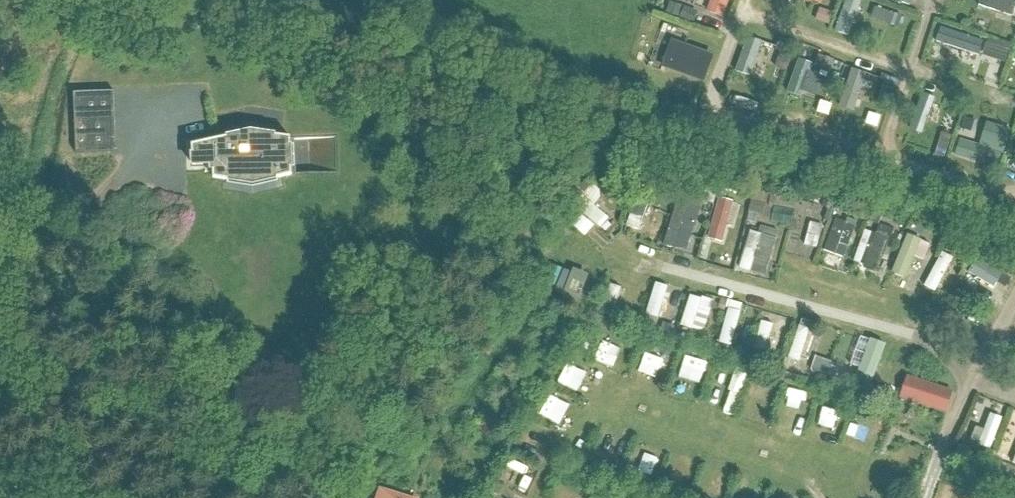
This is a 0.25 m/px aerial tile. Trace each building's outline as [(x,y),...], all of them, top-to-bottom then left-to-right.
[(710,9),(724,15),(730,0),(713,0),(710,9)] [(771,53),(758,94),(776,99),(789,59),(771,53)] [(116,152),(114,92),(73,93),(75,154),(116,152)] [(989,138),(995,113),(977,108),(971,133),(989,138)] [(999,120),(996,143),(1014,146),(1014,122),(999,120)] [(192,146),(192,165),(212,165),(213,178),(228,181),(229,175),(252,178),(275,173),(276,179),(291,176),(290,139),(275,136),(274,142),(251,139),(228,144),(227,138),(192,146)] [(639,227),(651,231),(663,196),(651,192),(639,227)] [(671,195),(660,248),(687,254),(699,202),(671,195)] [(717,198),(706,240),(720,244),(732,203),(717,198)] [(598,214),(614,225),(623,211),(607,200),(598,214)] [(968,236),(1009,249),(1014,232),(1014,229),(974,215),(968,236)] [(856,258),(869,224),(847,216),(835,250),(856,258)] [(767,223),(752,268),(778,277),(793,231),(767,223)] [(878,266),(887,231),(876,228),(866,263),(878,266)] [(594,244),(603,250),(613,235),(604,229),(594,244)] [(888,269),(901,239),(891,235),(877,265),(888,269)] [(932,273),(940,249),(929,246),(921,270),(932,273)] [(953,248),(938,287),(950,291),(965,252),(953,248)] [(975,259),(966,273),(992,288),(1000,274),(975,259)] [(925,291),(929,277),(915,273),(912,287),(925,291)] [(609,280),(596,313),(616,321),(629,288),(609,280)] [(692,297),(684,329),(708,335),(716,303),(692,297)] [(732,308),(723,341),(738,345),(746,312),(732,308)] [(776,326),(763,324),(757,350),(771,353),(776,326)] [(801,329),(792,361),(804,364),(805,359),(813,361),(820,335),(801,329)] [(859,340),(846,376),(866,383),(879,347),(859,340)] [(569,381),(595,395),(606,375),(580,361),(569,381)] [(905,377),(898,399),(944,414),(951,392),(905,377)] [(555,401),(547,414),(570,428),(578,415),(555,401)] [(987,415),(976,447),(991,452),(1002,419),(987,415)]
